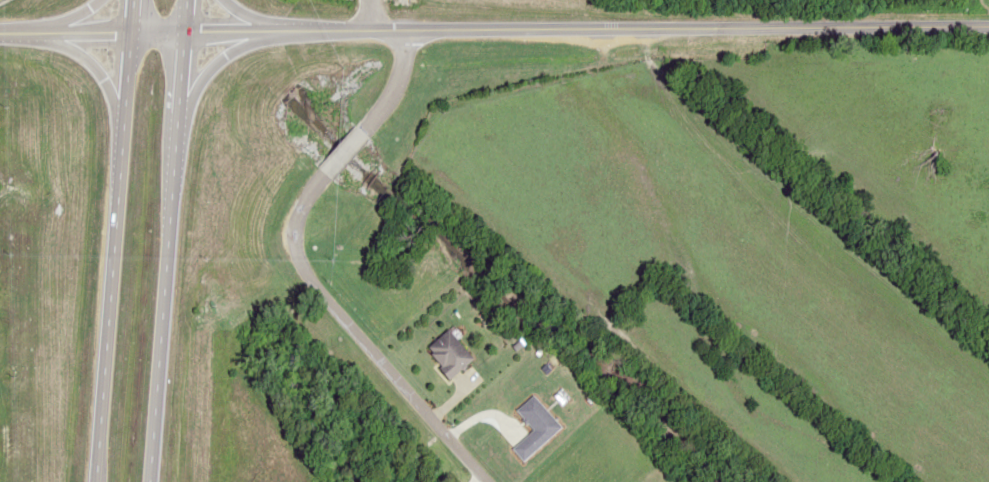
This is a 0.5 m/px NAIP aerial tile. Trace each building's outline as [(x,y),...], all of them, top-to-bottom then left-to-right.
[(443,377),(470,365),(456,330),(428,342),(443,377)] [(511,447),(523,460),(561,427),(533,395),(516,410),(532,429),(511,447)]
